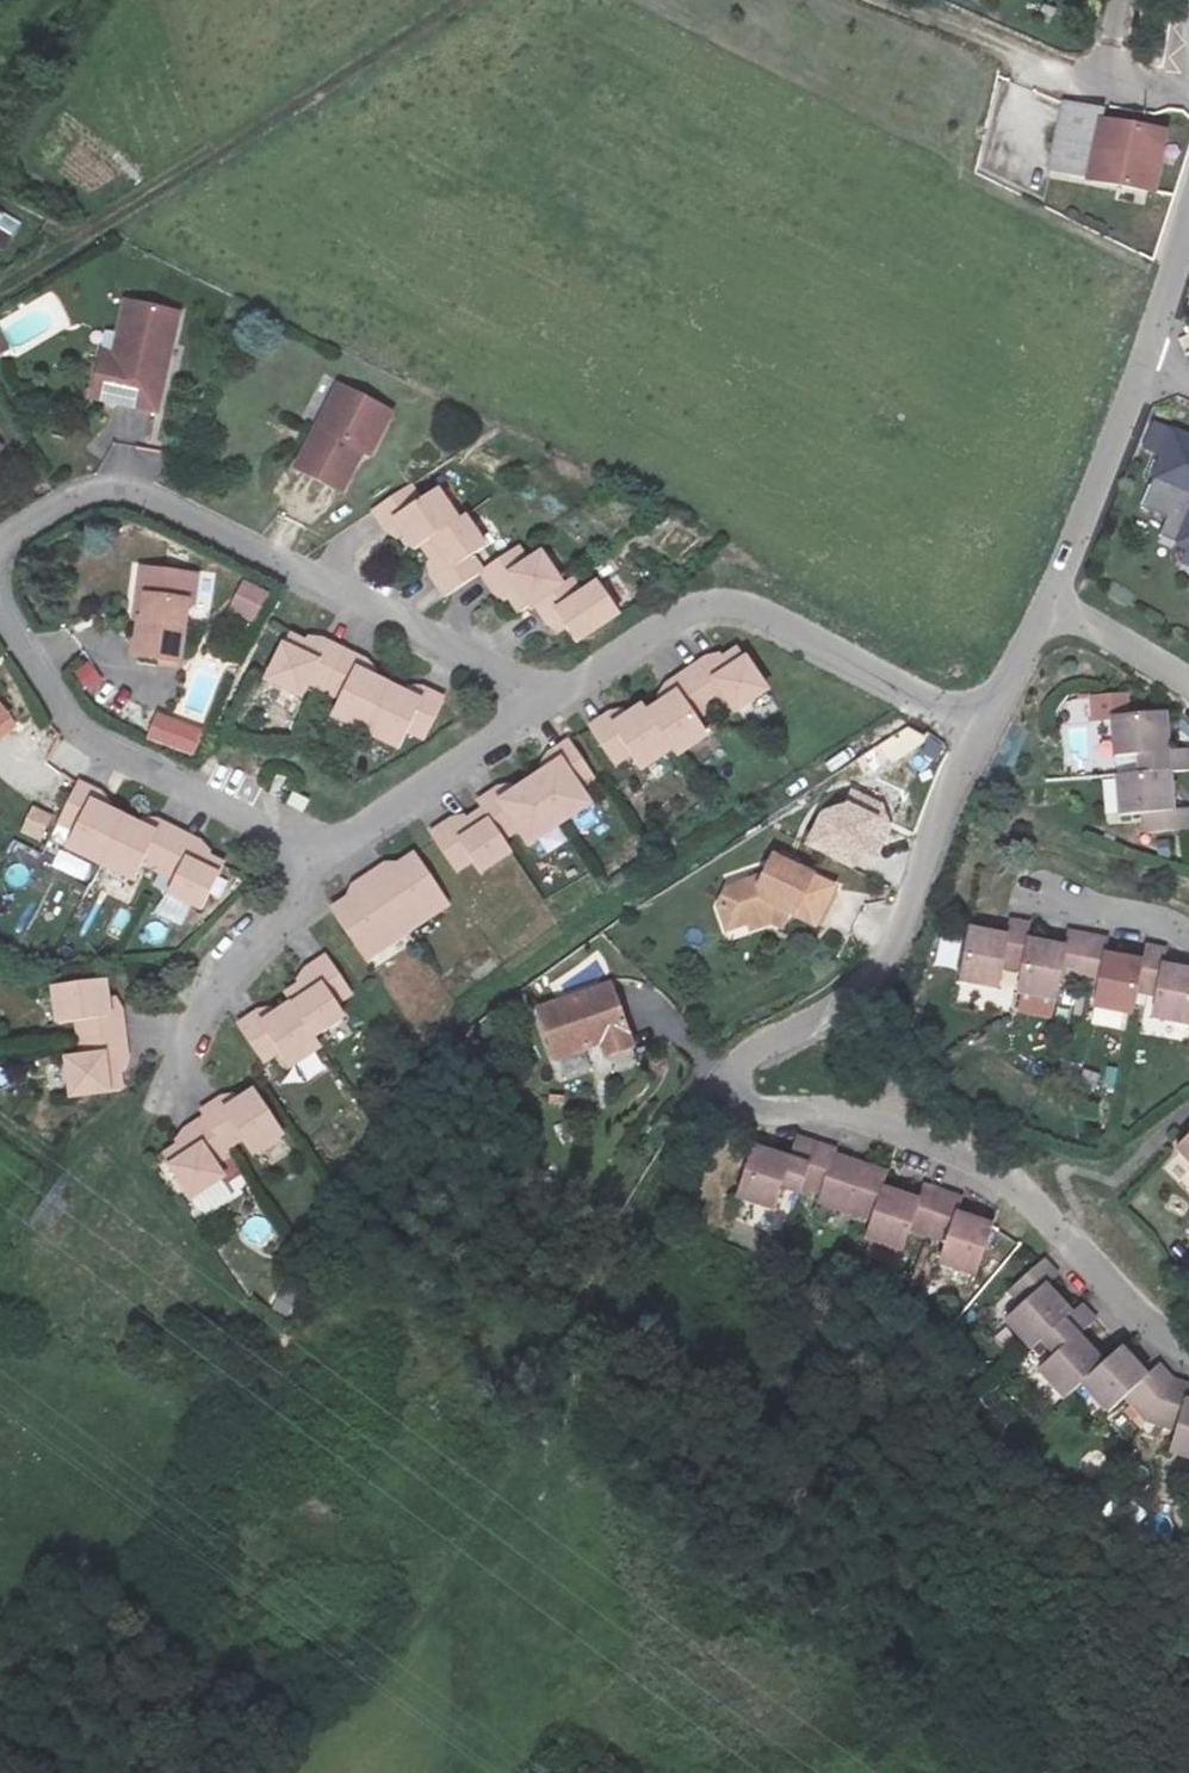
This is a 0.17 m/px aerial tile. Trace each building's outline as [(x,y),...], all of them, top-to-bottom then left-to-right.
[(1084,182),(1098,128),(1101,116),(1060,103),(1042,168),(1084,182)] [(1161,145),(1098,128),(1084,182),(1145,197),(1161,145)] [(10,239),(20,223),(0,211),(0,233),(10,239)] [(131,429),(145,333),(103,327),(94,380),(74,377),(68,420),(131,429)] [(10,353),(0,328),(0,357),(10,353)] [(356,424),(312,402),(291,444),(284,441),(262,480),(307,502),(329,463),(333,465),(356,424)] [(109,477),(158,483),(163,451),(114,444),(109,477)] [(1155,453),(1135,500),(1168,515),(1172,526),(1156,564),(1188,579),(1188,520),(1187,508),(1187,506),(1188,502),(1188,468),(1155,453)] [(405,547),(439,521),(418,496),(404,506),(390,487),(353,512),(369,533),(380,528),(398,554),(405,547)] [(1168,515),(1135,500),(1122,529),(1146,540),(1139,557),(1156,564),(1172,526),(1168,515)] [(445,518),(439,521),(405,547),(425,575),(416,580),(430,600),(466,576),(453,558),(466,549),(445,518)] [(505,615),(520,604),(546,586),(525,556),(513,564),(502,550),(466,576),(479,595),(487,589),(505,615)] [(184,603),(185,576),(138,574),(137,622),(131,622),(129,662),(177,663),(178,603),(184,603)] [(557,579),(546,586),(520,604),(534,624),(545,618),(563,642),(606,614),(583,583),(567,593),(557,579)] [(247,606),(218,592),(203,621),(232,636),(247,606)] [(296,689),(309,696),(328,657),(307,647),(303,656),(276,642),(253,686),(287,703),(296,689)] [(696,660),(677,673),(700,708),(716,698),(724,710),(755,690),(726,649),(700,665),(696,660)] [(164,743),(191,755),(231,663),(204,651),(164,743)] [(349,667),(328,657),(309,696),(326,704),(318,721),(351,738),(374,690),(345,676),(349,667)] [(76,673),(87,692),(102,683),(91,664),(76,673)] [(683,720),(700,708),(677,673),(655,689),(661,699),(636,715),(662,751),(666,755),(695,735),(683,720)] [(403,704),(374,690),(351,738),(385,754),(396,736),(411,744),(431,704),(409,694),(403,704)] [(1161,710),(1125,712),(1123,692),(1084,697),(1086,719),(1108,718),(1114,757),(1130,758),(1132,775),(1173,772),(1185,771),(1184,750),(1166,752),(1161,710)] [(662,751),(636,715),(631,708),(606,726),(599,717),(579,731),(603,766),(620,755),(632,771),(662,751)] [(542,769),(518,785),(550,829),(578,809),(566,791),(583,782),(558,746),(536,761),(542,769)] [(1132,775),(1119,776),(1124,818),(1141,818),(1142,836),(1188,834),(1188,813),(1177,814),(1173,772),(1132,775)] [(518,851),(550,829),(518,785),(492,802),(487,794),(466,808),(471,816),(491,845),(506,834),(518,851)] [(84,870),(110,824),(81,810),(87,800),(63,789),(44,829),(59,836),(50,853),(84,870)] [(501,859),(491,845),(471,816),(443,835),(438,829),(419,842),(444,878),(460,866),(470,881),(501,859)] [(138,838),(110,824),(84,870),(119,888),(128,871),(146,880),(168,841),(143,830),(138,838)] [(188,850),(168,841),(146,880),(161,887),(155,901),(189,918),(210,873),(183,860),(188,850)] [(5,864),(32,871),(38,850),(11,843),(5,864)] [(819,890),(760,860),(751,877),(714,888),(705,906),(712,929),(734,922),(732,915),(752,910),(770,920),(774,913),(799,926),(819,890)] [(358,884),(398,940),(437,912),(402,863),(377,881),(372,874),(358,884)] [(356,970),(398,940),(358,884),(340,897),(344,906),(322,922),(356,970)] [(752,910),(732,915),(734,922),(736,929),(756,921),(767,927),(770,920),(752,910)] [(999,978),(1018,981),(1025,945),(1027,931),(1002,929),(999,943),(964,940),(956,990),(996,995),(999,978)] [(1076,992),(1085,941),(1067,938),(1063,952),(1025,945),(1018,981),(1015,999),(1058,1007),(1061,990),(1076,992)] [(1140,966),(1106,959),(1108,945),(1085,941),(1076,992),(1097,995),(1096,1012),(1131,1018),(1134,1003),(1140,966)] [(1134,1003),(1155,1006),(1151,1023),(1185,1028),(1188,1005),(1188,975),(1159,971),(1162,955),(1143,951),(1140,966),(1134,1003)] [(276,1008),(280,1016),(303,1047),(333,1027),(325,1016),(341,1005),(315,966),(297,982),(301,990),(276,1008)] [(603,990),(530,1015),(546,1066),(590,1053),(593,1067),(621,1058),(603,990)] [(63,1037),(64,1055),(109,1052),(107,1026),(96,1028),(94,996),(42,1000),(45,1037),(63,1037)] [(303,1047),(280,1016),(252,1035),(248,1027),(228,1040),(253,1076),(268,1066),(279,1079),(310,1058),(303,1047)] [(111,1075),(109,1052),(64,1055),(66,1073),(52,1075),(54,1113),(103,1108),(100,1076),(111,1075)] [(191,1130),(197,1136),(217,1164),(232,1156),(242,1170),(273,1149),(245,1109),(217,1126),(211,1118),(191,1130)] [(221,1170),(217,1164),(197,1136),(177,1149),(182,1158),(156,1174),(183,1213),(213,1195),(204,1180),(221,1170)] [(783,1206),(786,1194),(804,1142),(785,1137),(775,1160),(742,1148),(725,1197),(758,1208),(763,1197),(783,1206)] [(1175,1152),(1188,1167),(1188,1138),(1175,1152)] [(827,1150),(804,1142),(786,1194),(863,1217),(872,1190),(877,1175),(825,1157),(827,1150)] [(906,1202),(872,1190),(863,1217),(856,1238),(893,1251),(899,1233),(916,1238),(933,1193),(912,1187),(906,1202)] [(954,1200),(933,1193),(916,1238),(937,1245),(932,1263),(966,1275),(981,1225),(950,1213),(954,1200)] [(975,1354),(1005,1384),(1044,1346),(1020,1317),(1030,1306),(1015,1292),(977,1329),(989,1343),(975,1354)] [(1036,1437),(1051,1421),(1081,1391),(1059,1367),(1071,1356),(1053,1338),(1044,1346),(1005,1384),(1020,1400),(1008,1409),(1036,1437)] [(1093,1379),(1081,1391),(1051,1421),(1079,1448),(1091,1436),(1114,1460),(1142,1410),(1130,1397),(1117,1408),(1093,1379)] [(1185,1484),(1188,1468),(1188,1446),(1161,1438),(1166,1420),(1142,1410),(1114,1460),(1118,1465),(1147,1474),(1142,1488),(1180,1501),(1185,1484)]
